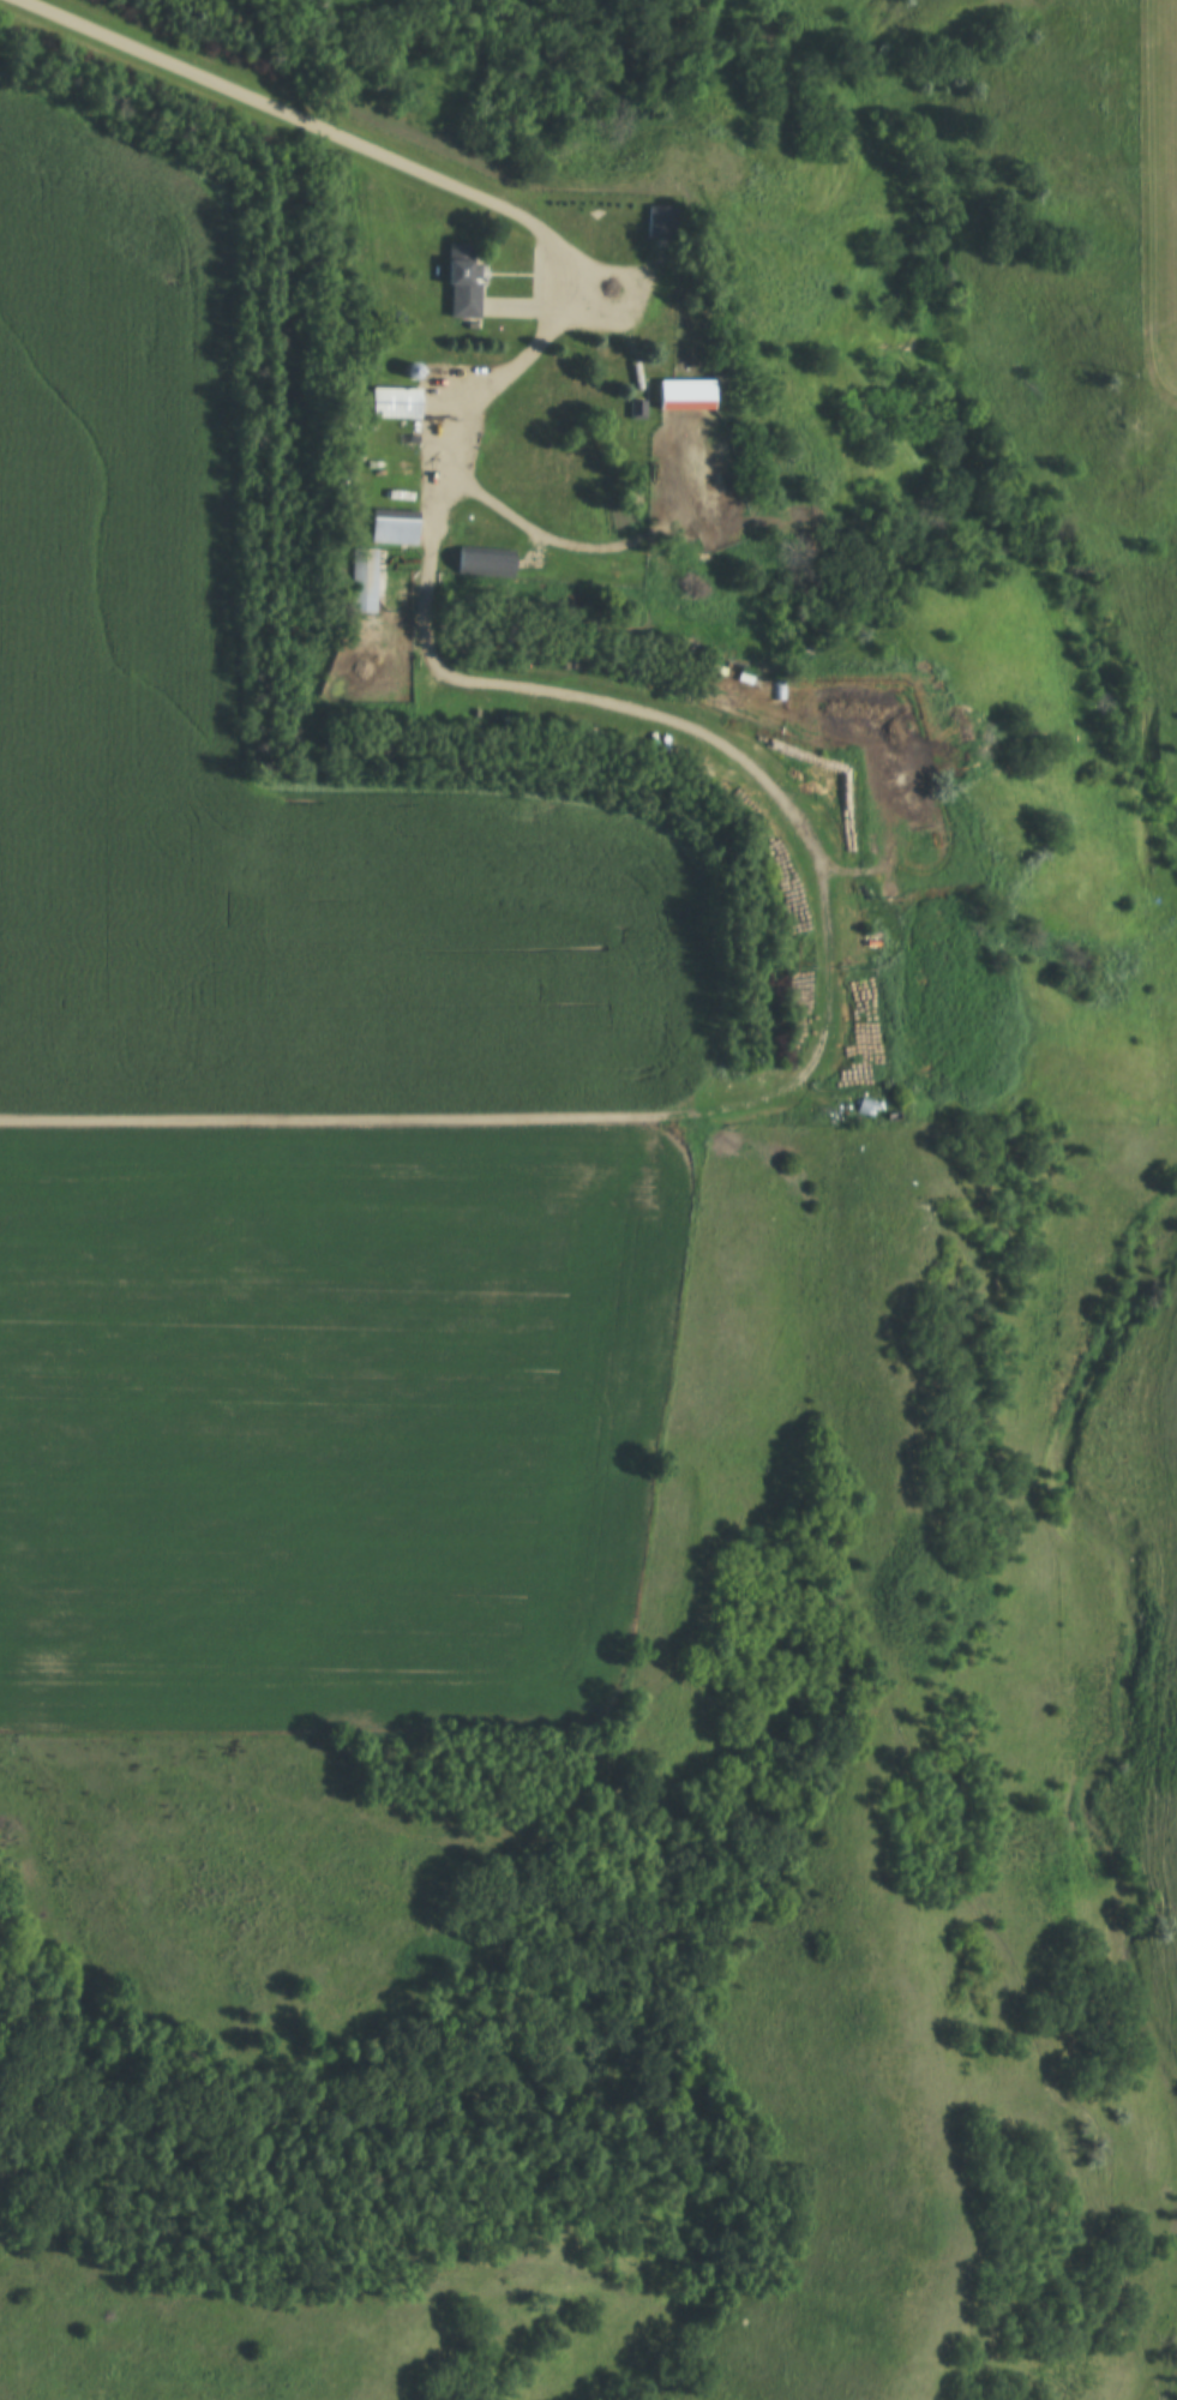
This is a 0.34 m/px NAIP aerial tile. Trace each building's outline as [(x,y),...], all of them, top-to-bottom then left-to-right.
[(648,204),(675,204),(675,236),(648,236),(648,204)] [(473,242),(473,263),(480,263),(480,316),(448,316),(448,242),(473,242)] [(414,377),(420,374),(422,368),(420,362),(414,360),(408,362),(406,368),(408,374),(414,377)] [(372,385),(421,385),(420,416),(371,415),(372,385)] [(630,400),(644,400),(644,418),(630,418),(630,400)] [(372,506),(418,509),(416,542),(371,540),(372,506)] [(464,512),(472,514),(470,521),(463,521),(464,512)] [(460,544),(514,548),(511,577),(457,572),(460,544)] [(376,557),(376,610),(352,610),(353,556),(376,557)] [(873,947),(879,944),(882,938),(879,932),(873,930),(867,932),(865,938),(867,944),(873,947)]
